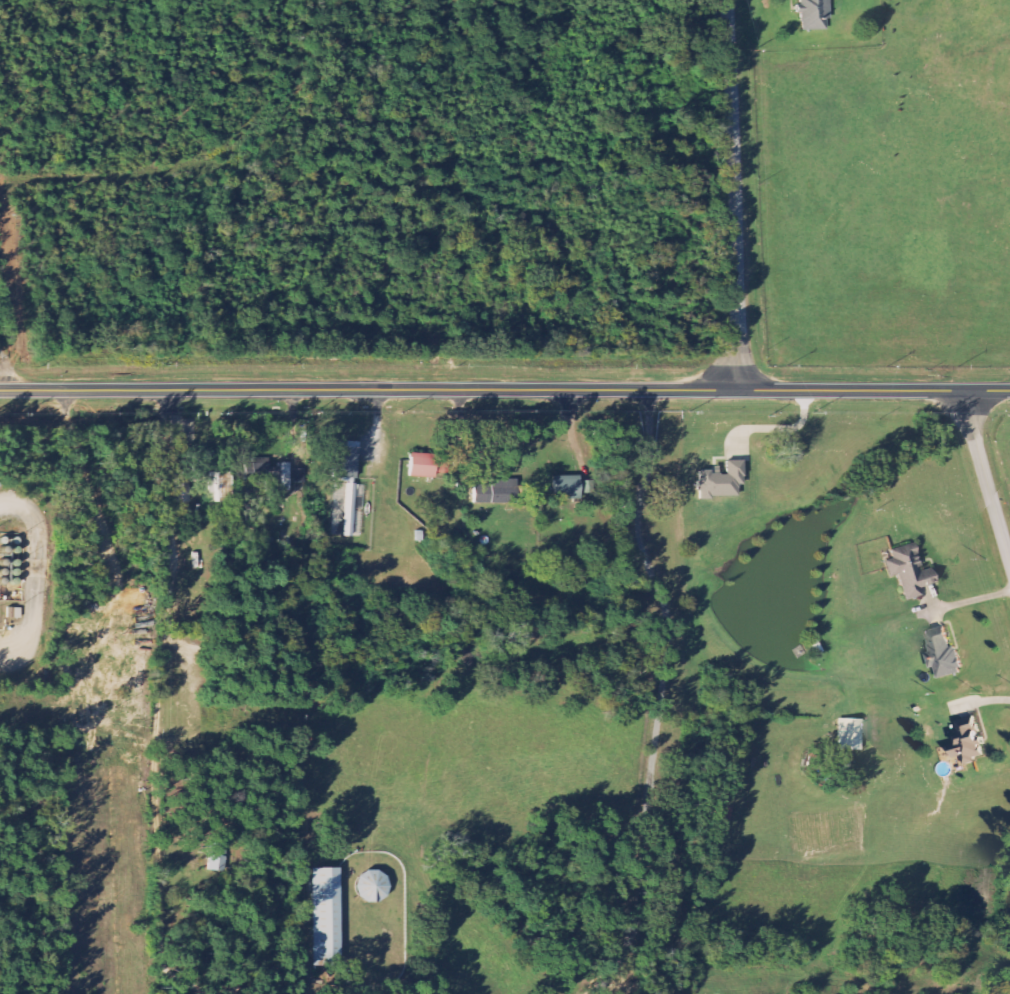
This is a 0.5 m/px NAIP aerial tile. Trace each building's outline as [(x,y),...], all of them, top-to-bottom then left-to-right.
[(829,0),(800,0),(800,15),(802,15),(803,32),(830,31),(829,0)] [(359,442),(335,441),(334,478),(358,479),(359,442)] [(231,472),(216,472),(215,452),(193,453),(193,479),(214,479),(215,502),(231,502),(231,472)] [(411,477),(436,478),(437,455),(412,454),(411,477)] [(744,461),(727,462),(727,471),(699,472),(700,499),(739,497),(739,484),(745,484),(744,461)] [(293,491),(292,483),(306,482),(305,471),(292,471),(291,463),(278,463),(278,468),(269,468),(268,462),(246,463),(247,493),(293,491)] [(556,476),(555,500),(581,501),(581,477),(556,476)] [(475,486),(475,504),(518,504),(517,480),(492,481),(492,486),(475,486)] [(354,537),(356,484),(347,484),(345,537),(354,537)] [(907,601),(924,596),(922,589),(938,584),(933,568),(923,571),(916,544),(891,551),(894,560),(887,563),(891,578),(900,576),(907,601)] [(927,633),(933,653),(927,655),(932,670),(937,668),(940,679),(965,672),(957,646),(953,647),(947,627),(927,633)] [(956,723),(961,741),(952,743),(957,758),(963,756),(966,766),(978,762),(977,758),(986,755),(983,745),(986,745),(977,716),(956,723)] [(838,751),(863,751),(863,720),(839,720),(838,751)] [(226,873),(229,843),(214,841),(211,872),(226,873)] [(340,869),(313,869),(314,964),(341,964),(340,869)] [(359,903),(390,902),(389,873),(358,874),(359,903)]
